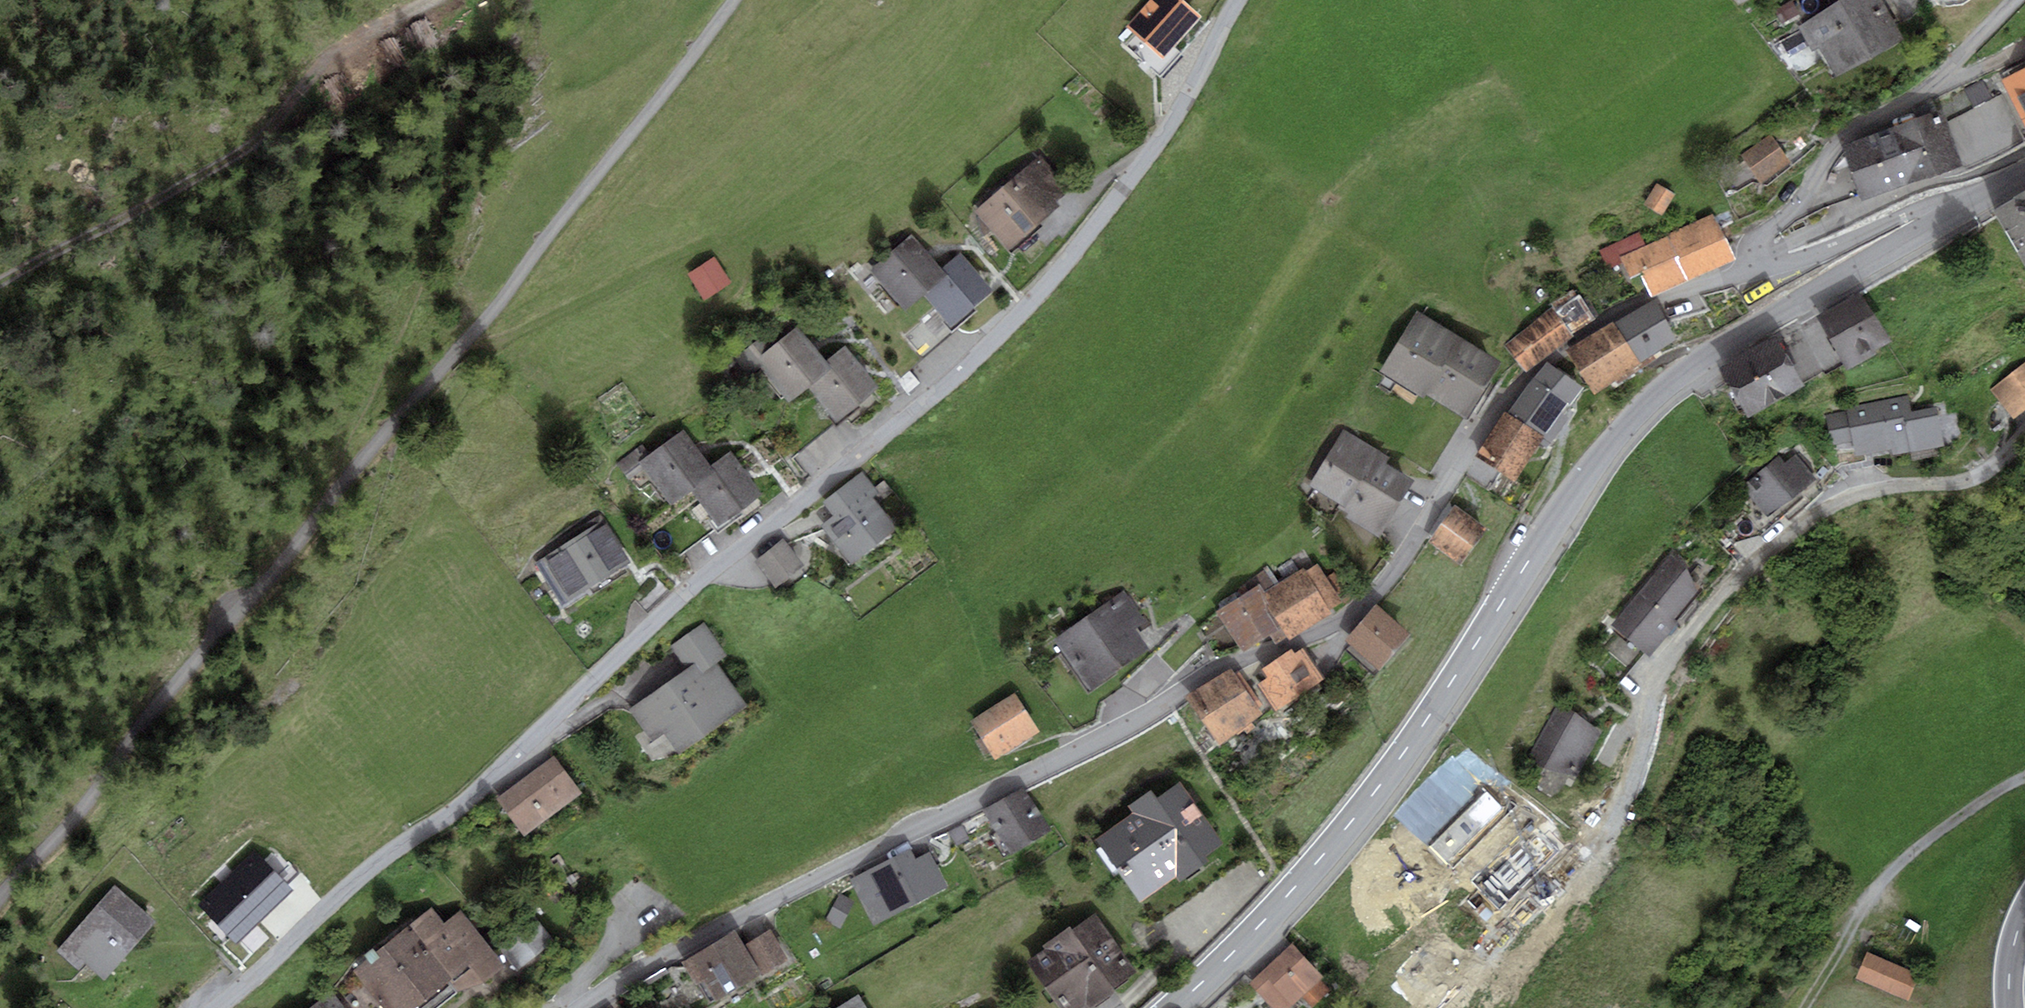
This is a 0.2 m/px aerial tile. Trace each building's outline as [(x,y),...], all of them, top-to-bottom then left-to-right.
[(1202,16),(1184,0),(1149,0),(1126,26),(1127,28),(1118,37),(1162,76),(1182,54),(1174,47),(1202,16)] [(1805,23),(1832,7),(1828,0),(1795,0),(1793,2),(1799,13),(1805,23)] [(1798,27),(1801,31),(1810,46),(1813,51),(1819,48),(1837,77),(1904,40),(1882,0),(1845,0),(1832,7),(1805,23),(1798,27)] [(1799,13),(1793,2),(1776,11),(1782,23),(1799,13)] [(1790,57),(1810,46),(1801,31),(1781,42),(1790,57)] [(2000,80),(2024,128),(2024,67),(2000,80)] [(1941,108),(1840,146),(1861,202),(1962,165),(1941,108)] [(1790,166),(1770,135),(1740,154),(1760,185),(1790,166)] [(1040,156),(973,213),(1007,252),(1058,208),(1055,204),(1070,191),(1040,156)] [(1675,194),(1656,183),(1644,204),(1663,215),(1675,194)] [(1993,210),(2024,267),(2024,192),(1993,210)] [(1733,259),(1712,213),(1645,244),(1639,232),(1599,251),(1608,269),(1622,263),(1629,279),(1640,274),(1650,297),(1733,259)] [(906,312),(925,295),(948,275),(943,270),(911,234),(869,270),(906,312)] [(960,255),(943,270),(948,275),(925,295),(937,309),(952,326),(955,323),(992,291),(960,255)] [(730,285),(714,258),(687,275),(704,301),(730,285)] [(1552,306),(1504,345),(1527,372),(1574,336),(1572,333),(1596,320),(1575,288),(1551,303),(1552,306)] [(1816,318),(1847,371),(1880,351),(1878,348),(1891,340),(1862,291),(1816,318)] [(1676,339),(1655,300),(1615,323),(1613,321),(1565,350),(1595,394),(1642,363),(1640,361),(1676,339)] [(952,326),(937,309),(903,336),(921,358),(958,327),(955,323),(952,326)] [(1503,361),(1418,310),(1380,372),(1425,399),(1427,395),(1435,400),(1464,417),(1468,420),(1503,361)] [(788,403),(809,386),(831,368),(827,362),(797,326),(774,345),(766,335),(733,361),(745,376),(758,366),(788,403)] [(1778,335),(1721,368),(1750,417),(1806,384),(1778,335)] [(845,347),(827,362),(831,368),(809,386),(837,421),(878,389),(845,347)] [(1533,379),(1568,404),(1569,405),(1582,388),(1546,361),(1533,379)] [(1991,390),(2014,419),(2024,410),(2024,363),(1991,390)] [(1533,379),(1508,413),(1543,438),(1539,444),(1541,446),(1547,450),(1574,412),(1566,407),(1568,404),(1533,379)] [(1847,410),(1826,414),(1833,451),(1853,447),(1855,457),(1890,450),(1891,456),(1945,446),(1937,406),(1912,411),(1909,395),(1847,407),(1847,410)] [(1493,468),(1516,482),(1541,446),(1539,444),(1543,438),(1508,413),(1504,411),(1479,452),(1497,463),(1493,468)] [(1389,456),(1343,428),(1309,485),(1340,504),(1337,509),(1347,515),(1345,517),(1379,538),(1414,479),(1385,462),(1389,456)] [(671,505),(692,490),(715,473),(710,466),(684,429),(651,453),(644,443),(616,463),(625,475),(641,463),(671,505)] [(731,451),(710,466),(715,473),(692,490),(700,500),(719,527),(763,495),(731,451)] [(1784,462),(1779,455),(1741,486),(1767,518),(1816,479),(1795,453),(1784,462)] [(878,492),(862,471),(823,501),(833,514),(820,524),(850,564),(897,528),(873,496),(878,492)] [(719,527),(700,500),(648,537),(667,563),(719,527)] [(1453,504),(1427,541),(1459,564),(1486,528),(1453,504)] [(632,562),(604,517),(534,561),(562,606),(632,562)] [(805,567),(783,539),(754,561),(775,589),(805,567)] [(1673,549),(1662,564),(1640,591),(1612,626),(1616,629),(1644,653),(1650,658),(1679,623),(1675,620),(1697,591),(1686,563),(1673,549)] [(1260,584),(1217,611),(1243,653),(1270,636),(1275,644),(1288,637),(1290,641),(1332,614),(1329,609),(1342,601),(1319,564),(1306,573),(1303,568),(1265,592),(1260,584)] [(1124,592),(1055,640),(1091,691),(1150,650),(1137,630),(1146,624),(1124,592)] [(1412,635),(1376,604),(1345,641),(1350,645),(1346,650),(1375,675),(1379,670),(1381,672),(1412,635)] [(705,622),(670,646),(686,669),(694,663),(702,674),(718,663),(728,656),(705,622)] [(1631,669),(1644,653),(1616,629),(1602,645),(1631,669)] [(1277,712),(1324,679),(1303,648),(1295,653),(1292,648),(1262,669),(1268,677),(1258,684),(1277,712)] [(718,663),(702,674),(694,663),(686,669),(629,708),(651,740),(663,731),(678,753),(747,705),(718,663)] [(1234,674),(1231,669),(1186,698),(1221,745),(1264,715),(1258,707),(1262,704),(1238,671),(1234,674)] [(1040,731),(1015,692),(970,721),(995,760),(1040,731)] [(1603,731),(1557,704),(1528,757),(1544,767),(1576,777),(1603,731)] [(583,794),(554,756),(496,799),(524,837),(583,794)] [(1132,812),(1094,839),(1140,903),(1176,878),(1178,882),(1209,860),(1206,856),(1224,843),(1180,782),(1158,798),(1152,789),(1127,806),(1132,812)] [(1024,786),(983,811),(1011,856),(1051,831),(1024,786)] [(969,839),(962,825),(949,831),(956,846),(969,839)] [(910,848),(849,880),(873,926),(948,887),(929,852),(916,859),(910,848)] [(237,945),(293,890),(255,851),(198,905),(237,945)] [(156,921),(114,884),(56,951),(80,972),(86,965),(104,981),(156,921)] [(840,894),(824,918),(839,927),(854,902),(840,894)] [(431,908),(353,971),(361,981),(384,1007),(437,1007),(457,993),(486,981),(505,966),(461,910),(445,923),(431,908)] [(1026,961),(1031,969),(1059,1007),(1083,1007),(1086,1006),(1088,1007),(1090,1007),(1115,991),(1113,988),(1137,972),(1095,912),(1072,928),(1070,924),(1041,945),(1044,949),(1026,961)] [(537,921),(500,950),(517,972),(554,943),(537,921)] [(718,1003),(763,976),(745,945),(736,930),(682,962),(695,984),(704,979),(718,1003)] [(745,945),(763,976),(789,960),(771,930),(745,945)] [(1292,942),(1248,983),(1272,1007),(1297,1007),(1303,1003),(1308,1007),(1311,1007),(1331,989),(1322,979),(1324,976),(1292,942)] [(1920,974),(1867,951),(1855,978),(1908,1001),(1920,974)] [(1031,969),(1014,981),(1028,1001),(1019,1007),(1059,1007),(1031,969)] [(361,981),(337,999),(345,1007),(384,1007),(361,981)] [(331,991),(309,1007),(345,1007),(337,999),(331,991)] [(859,995),(837,1007),(867,1007),(859,995)]
